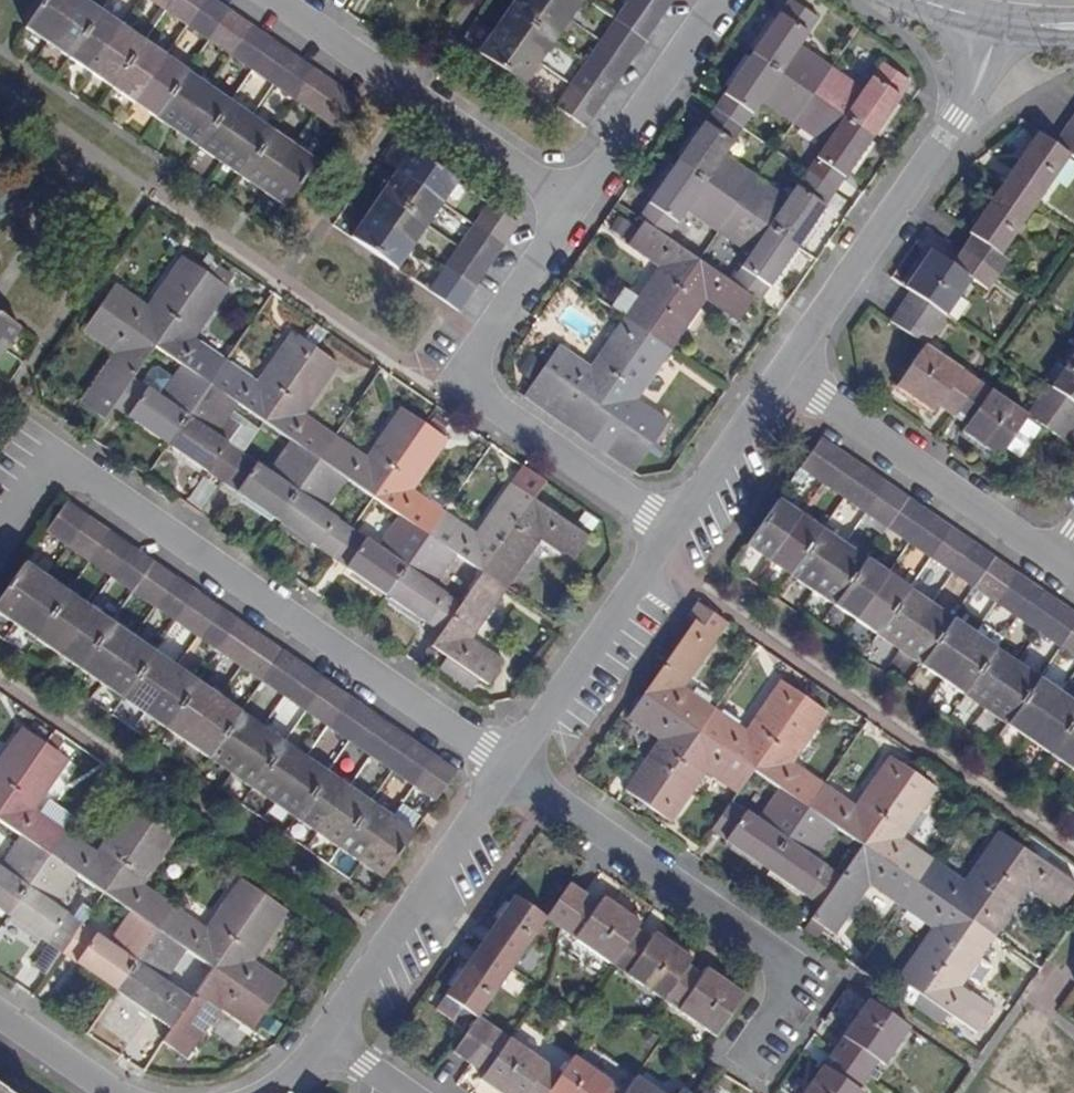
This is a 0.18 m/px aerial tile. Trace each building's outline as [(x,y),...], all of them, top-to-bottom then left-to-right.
[(46,43),(75,0),(44,0),(24,28),(46,43)] [(68,58),(100,11),(85,0),(75,0),(46,43),(68,58)] [(165,9),(172,0),(152,0),(165,9)] [(188,25),(206,0),(172,0),(165,9),(188,25)] [(208,39),(229,9),(215,0),(206,0),(188,25),(208,39)] [(506,8),(553,42),(568,20),(539,0),(512,0),(506,8)] [(568,20),(582,0),(539,0),(568,20)] [(615,19),(645,39),(659,19),(632,0),(628,0),(615,19)] [(659,19),(672,0),(632,0),(659,19)] [(750,54),(810,96),(831,66),(800,45),(819,18),(793,0),(787,0),(750,54)] [(506,8),(491,29),(539,62),(553,42),(506,8)] [(208,39),(230,54),(250,24),(229,9),(208,39)] [(68,58),(89,73),(121,26),(100,11),(68,58)] [(615,19),(599,42),(629,63),(645,39),(615,19)] [(230,54),(252,69),(272,39),(250,24),(230,54)] [(89,73),(111,88),(143,41),(121,26),(89,73)] [(491,29),(476,52),(523,85),(539,62),(491,29)] [(252,69),(273,84),(294,54),(272,39),(252,69)] [(111,88),(134,104),(166,57),(143,41),(111,88)] [(599,42),(584,63),(614,84),(629,63),(599,42)] [(273,84),(294,98),(315,69),(294,54),(273,84)] [(759,103),(791,124),(810,96),(750,54),(712,109),(742,130),(759,103)] [(134,104),(154,118),(187,71),(166,57),(134,104)] [(862,88),(831,66),(810,96),(871,138),(911,81),(881,61),(862,88)] [(584,63),(570,84),(600,104),(614,84),(584,63)] [(294,98),(316,114),(337,84),(324,76),(315,69),(294,98)] [(154,118),(175,133),(208,85),(187,71),(154,118)] [(316,114),(338,129),(358,99),(337,84),(316,114)] [(570,84),(554,107),(584,127),(600,104),(570,84)] [(175,133),(197,148),(230,101),(208,85),(175,133)] [(822,146),(803,173),(833,194),(871,138),(810,96),(791,124),(822,146)] [(197,148),(220,163),(252,116),(230,101),(197,148)] [(724,154),(742,130),(712,109),(674,163),(735,205),(755,176),(724,154)] [(1073,115),(1063,129),(1073,137),(1073,116),(1073,115)] [(220,163),(240,177),(272,130),(252,116),(220,163)] [(1063,129),(1053,143),(1070,155),(1073,158),(1073,137),(1063,129)] [(240,177),(262,192),(294,146),(272,130),(240,177)] [(1037,132),(1002,183),(1035,206),(1070,155),(1053,143),(1037,132)] [(262,192),(284,208),(290,199),(316,161),(294,146),(262,192)] [(408,148),(395,169),(443,202),(457,182),(408,148)] [(684,213),(715,234),(735,205),(674,163),(636,219),(643,223),(667,240),(684,213)] [(395,169),(379,192),(427,225),(443,202),(395,169)] [(786,197),(755,176),(735,205),(796,248),(833,194),(803,173),(786,197)] [(1002,183),(966,233),(970,236),(1000,257),(1035,206),(1002,183)] [(379,192),(365,213),(413,247),(427,225),(379,192)] [(472,222),(504,244),(517,224),(486,202),(472,222)] [(746,256),(728,282),(751,298),(758,303),(796,248),(735,205),(715,234),(746,256)] [(365,213),(350,236),(397,269),(413,247),(365,213)] [(457,246),(488,267),(504,244),(472,222),(457,246)] [(656,267),(621,318),(646,335),(697,261),(667,240),(643,223),(627,246),(656,267)] [(970,236),(959,251),(997,277),(1007,262),(1000,257),(970,236)] [(442,267),(473,288),(488,267),(457,246),(442,267)] [(987,291),(997,277),(959,251),(950,264),(929,250),(903,287),(910,291),(946,316),(971,280),(987,291)] [(114,284),(97,308),(153,346),(203,273),(179,257),(145,305),(114,284)] [(735,322),(751,298),(728,282),(697,261),(646,335),(670,352),(706,301),(735,322)] [(427,289),(458,310),(473,288),(442,267),(427,289)] [(227,289),(203,273),(153,346),(180,364),(208,384),(226,358),(194,338),(227,289)] [(910,291),(899,306),(936,332),(946,316),(910,291)] [(899,306),(888,322),(926,347),(936,332),(899,306)] [(77,404),(101,421),(110,407),(131,377),(153,346),(97,308),(80,332),(111,353),(77,404)] [(4,349),(19,327),(0,314),(0,345),(4,349)] [(559,345),(543,369),(557,379),(569,387),(583,397),(597,406),(646,335),(621,318),(588,365),(559,345)] [(255,379),(226,358),(208,384),(237,404),(263,422),(313,349),(289,332),(255,379)] [(637,399),(670,352),(646,335),(597,406),(611,416),(624,425),(637,434),(651,444),(667,420),(637,399)] [(936,408),(950,418),(975,381),(926,347),(895,388),(932,414),(936,408)] [(338,365),(313,349),(263,422),(289,439),(317,459),(334,434),(304,415),(338,365)] [(1050,388),(1073,405),(1073,352),(1050,388)] [(159,396),(131,377),(110,407),(166,446),(208,384),(180,364),(159,396)] [(543,369),(523,399),(537,408),(557,379),(543,369)] [(549,417),(569,387),(557,379),(537,408),(549,417)] [(1019,455),(1039,425),(1025,416),(975,381),(950,418),(965,428),(961,433),(996,458),(1004,446),(1019,455)] [(216,435),(237,404),(208,384),(166,446),(221,484),(242,453),(216,435)] [(1073,424),(1073,405),(1050,388),(1046,385),(1035,401),(1072,426),(1073,424)] [(569,387),(549,417),(564,427),(583,397),(569,387)] [(583,397),(564,427),(576,436),(597,406),(583,397)] [(1062,441),(1072,426),(1035,401),(1025,416),(1039,425),(1062,441)] [(597,406),(576,436),(591,446),(611,416),(597,406)] [(365,456),(334,434),(317,459),(345,479),(372,497),(422,424),(399,408),(365,456)] [(611,416),(591,446),(604,455),(624,425),(611,416)] [(446,441),(422,424),(372,497),(398,515),(427,535),(444,511),(413,490),(446,441)] [(617,464),(637,434),(624,425),(604,455),(617,464)] [(631,474),(651,444),(637,434),(617,464),(631,474)] [(221,484),(275,521),(317,459),(289,439),(267,471),(242,453),(221,484)] [(801,468),(822,482),(842,453),(820,439),(801,468)] [(822,482),(844,497),(864,469),(842,453),(822,482)] [(324,510),(345,479),(317,459),(275,521),(330,559),(351,528),(324,510)] [(844,497),(866,513),(886,484),(864,469),(844,497)] [(474,532),(444,511),(427,535),(456,555),(481,573),(532,499),(507,482),(474,532)] [(548,484),(538,497),(554,508),(563,495),(548,484)] [(866,513),(887,527),(907,498),(886,484),(866,513)] [(887,527),(908,542),(928,513),(907,498),(887,527)] [(588,538),(532,499),(481,573),(506,590),(540,541),(571,563),(588,538)] [(746,547),(768,562),(800,514),(779,499),(746,547)] [(45,531),(68,547),(89,517),(65,501),(45,531)] [(908,542),(931,557),(951,528),(928,513),(908,542)] [(768,562),(789,577),(822,529),(800,514),(768,562)] [(377,546),(351,528),(330,559),(385,597),(427,535),(398,515),(377,546)] [(68,547),(89,562),(110,532),(89,517),(68,547)] [(931,557),(952,573),(972,543),(951,528),(931,557)] [(789,577),(811,591),(844,544),(822,529),(789,577)] [(89,562),(111,577),(131,546),(110,532),(89,562)] [(435,586),(456,555),(427,535),(385,597),(439,634),(460,603),(435,586)] [(952,573),(974,587),(994,558),(972,543),(952,573)] [(811,591),(832,606),(865,559),(844,544),(811,591)] [(111,577),(133,592),(154,562),(131,546),(111,577)] [(974,587),(995,602),(1015,573),(994,558),(974,587)] [(832,606),(854,621),(887,574),(865,559),(832,606)] [(14,625),(47,578),(24,562),(0,596),(0,615),(14,625)] [(133,592),(154,607),(175,576),(154,562),(133,592)] [(472,639),(506,590),(481,573),(460,603),(439,634),(430,648),(485,686),(503,660),(472,639)] [(995,602),(1018,618),(1037,588),(1015,573),(995,602)] [(854,621),(876,636),(909,589),(887,574),(854,621)] [(154,607),(176,622),(198,592),(175,576),(154,607)] [(14,625),(36,640),(69,593),(47,578),(14,625)] [(1018,618),(1039,632),(1059,603),(1037,588),(1018,618)] [(876,636),(898,652),(931,604),(909,589),(876,636)] [(176,622),(197,637),(218,606),(198,592),(176,622)] [(36,640),(57,655),(90,607),(69,593),(36,640)] [(1060,647),(1073,627),(1073,613),(1059,603),(1039,632),(1060,647)] [(898,652),(919,666),(952,619),(931,604),(898,652)] [(197,637),(220,652),(241,622),(218,606),(197,637)] [(57,655),(79,670),(112,622),(90,607),(57,655)] [(919,666),(941,681),(973,634),(952,619),(919,666)] [(79,670),(101,685),(134,637),(112,622),(79,670)] [(693,622),(641,697),(696,735),(714,708),(684,687),(718,638),(693,622)] [(1073,657),(1073,627),(1060,647),(1073,657)] [(941,681),(963,697),(996,649),(973,634),(941,681)] [(101,685),(123,700),(156,652),(134,637),(101,685)] [(963,697),(984,711),(1017,664),(996,649),(963,697)] [(262,681),(284,696),(305,666),(283,651),(262,681)] [(123,700),(144,715),(177,667),(156,652),(123,700)] [(984,711),(1006,726),(1038,679),(1017,664),(984,711)] [(284,696),(307,712),(328,681),(305,666),(284,696)] [(144,715),(166,730),(199,682),(177,667),(144,715)] [(1006,726),(1027,741),(1060,694),(1038,679),(1006,726)] [(307,712),(328,727),(350,696),(328,681),(307,712)] [(745,728),(714,708),(696,735),(751,773),(803,697),(778,681),(745,728)] [(166,730),(188,746),(221,698),(199,682),(166,730)] [(1049,756),(1073,720),(1073,703),(1060,694),(1027,741),(1049,756)] [(328,727),(349,741),(370,710),(350,696),(328,727)] [(623,789),(647,806),(696,735),(641,697),(625,719),(656,741),(623,789)] [(827,713),(803,697),(751,773),(776,789),(807,811),(825,784),(793,762),(827,713)] [(188,746),(209,760),(242,712),(221,698),(188,746)] [(349,741),(370,756),(391,725),(370,710),(349,741)] [(209,760),(230,775),(263,727),(242,712),(209,760)] [(1070,770),(1073,764),(1073,720),(1049,756),(1070,770)] [(370,756),(392,771),(413,740),(391,725),(370,756)] [(45,743),(20,727),(0,756),(0,809),(45,743)] [(230,775),(253,791),(286,742),(263,727),(230,775)] [(704,774),(735,796),(751,773),(696,735),(647,806),(671,822),(704,774)] [(253,791),(274,805),(308,757),(286,742),(253,791)] [(45,743),(0,809),(0,821),(19,834),(49,855),(66,830),(34,809),(70,760),(45,743)] [(414,786),(435,801),(456,770),(435,755),(414,786)] [(854,804),(825,784),(807,811),(835,830),(861,848),(912,772),(888,755),(854,804)] [(274,805),(295,820),(329,771),(308,757),(274,805)] [(295,820),(316,834),(349,786),(329,771),(295,820)] [(937,790),(912,772),(861,848),(916,885),(933,859),(903,838),(937,790)] [(316,834),(339,850),(372,801),(349,786),(316,834)] [(755,820),(730,803),(710,833),(766,871),(807,811),(776,789),(755,820)] [(339,850),(360,865),(393,816),(372,801),(339,850)] [(96,849),(66,830),(49,855),(78,875),(105,893),(155,820),(129,802),(96,849)] [(814,860),(835,830),(807,811),(766,871),(820,908),(841,877),(814,860)] [(360,865),(381,880),(415,831),(393,816),(360,865)] [(178,836),(155,820),(105,893),(129,910),(159,930),(176,906),(145,884),(178,836)] [(963,880),(933,859),(916,885),(972,923),(1022,849),(997,832),(963,880)] [(6,918),(49,855),(19,834),(0,862),(0,913),(6,918)] [(868,887),(899,908),(916,885),(861,848),(841,877),(820,908),(812,920),(834,936),(868,887)] [(1022,849),(972,923),(996,939),(1028,891),(1059,911),(1073,889),(1073,884),(1022,849)] [(56,906),(78,875),(49,855),(6,918),(62,956),(85,923),(56,906)] [(238,877),(212,915),(187,897),(184,901),(180,899),(176,906),(159,930),(213,968),(264,895),(238,877)] [(585,895),(568,882),(545,918),(562,929),(585,895)] [(896,978),(922,996),(972,923),(916,885),(899,908),(930,929),(896,978)] [(287,911),(264,895),(213,968),(268,1006),(285,981),(254,960),(287,911)] [(512,895),(478,946),(511,968),(545,918),(512,895)] [(562,929),(614,965),(637,930),(641,924),(602,898),(599,904),(585,895),(562,929)] [(108,940),(85,923),(62,956),(116,993),(159,930),(129,910),(108,940)] [(972,923),(922,996),(975,1032),(993,1008),(962,987),(967,980),(979,989),(993,970),(980,961),(996,939),(972,923)] [(116,993),(170,1031),(213,968),(159,930),(116,993)] [(651,939),(637,930),(614,965),(665,1000),(689,965),(692,959),(654,934),(651,939)] [(444,995),(472,1015),(477,1018),(511,968),(478,946),(444,995)] [(703,975),(689,965),(665,1000),(717,1035),(744,994),(707,969),(703,975)] [(251,1031),(268,1006),(213,968),(170,1031),(162,1043),(186,1059),(220,1009),(251,1031)] [(884,1065),(909,1028),(866,999),(831,1051),(868,1076),(878,1062),(884,1065)] [(471,1064),(494,1030),(477,1018),(454,1053),(471,1064)] [(507,1039),(494,1030),(471,1064),(485,1073),(481,1079),(501,1092),(548,1092),(561,1074),(507,1039)] [(868,1076),(831,1051),(803,1092),(865,1092),(860,1088),(868,1076)] [(574,1055),(561,1074),(548,1092),(625,1092),(626,1091),(574,1055)] [(637,1074),(626,1091),(625,1092),(664,1092),(637,1074)]
